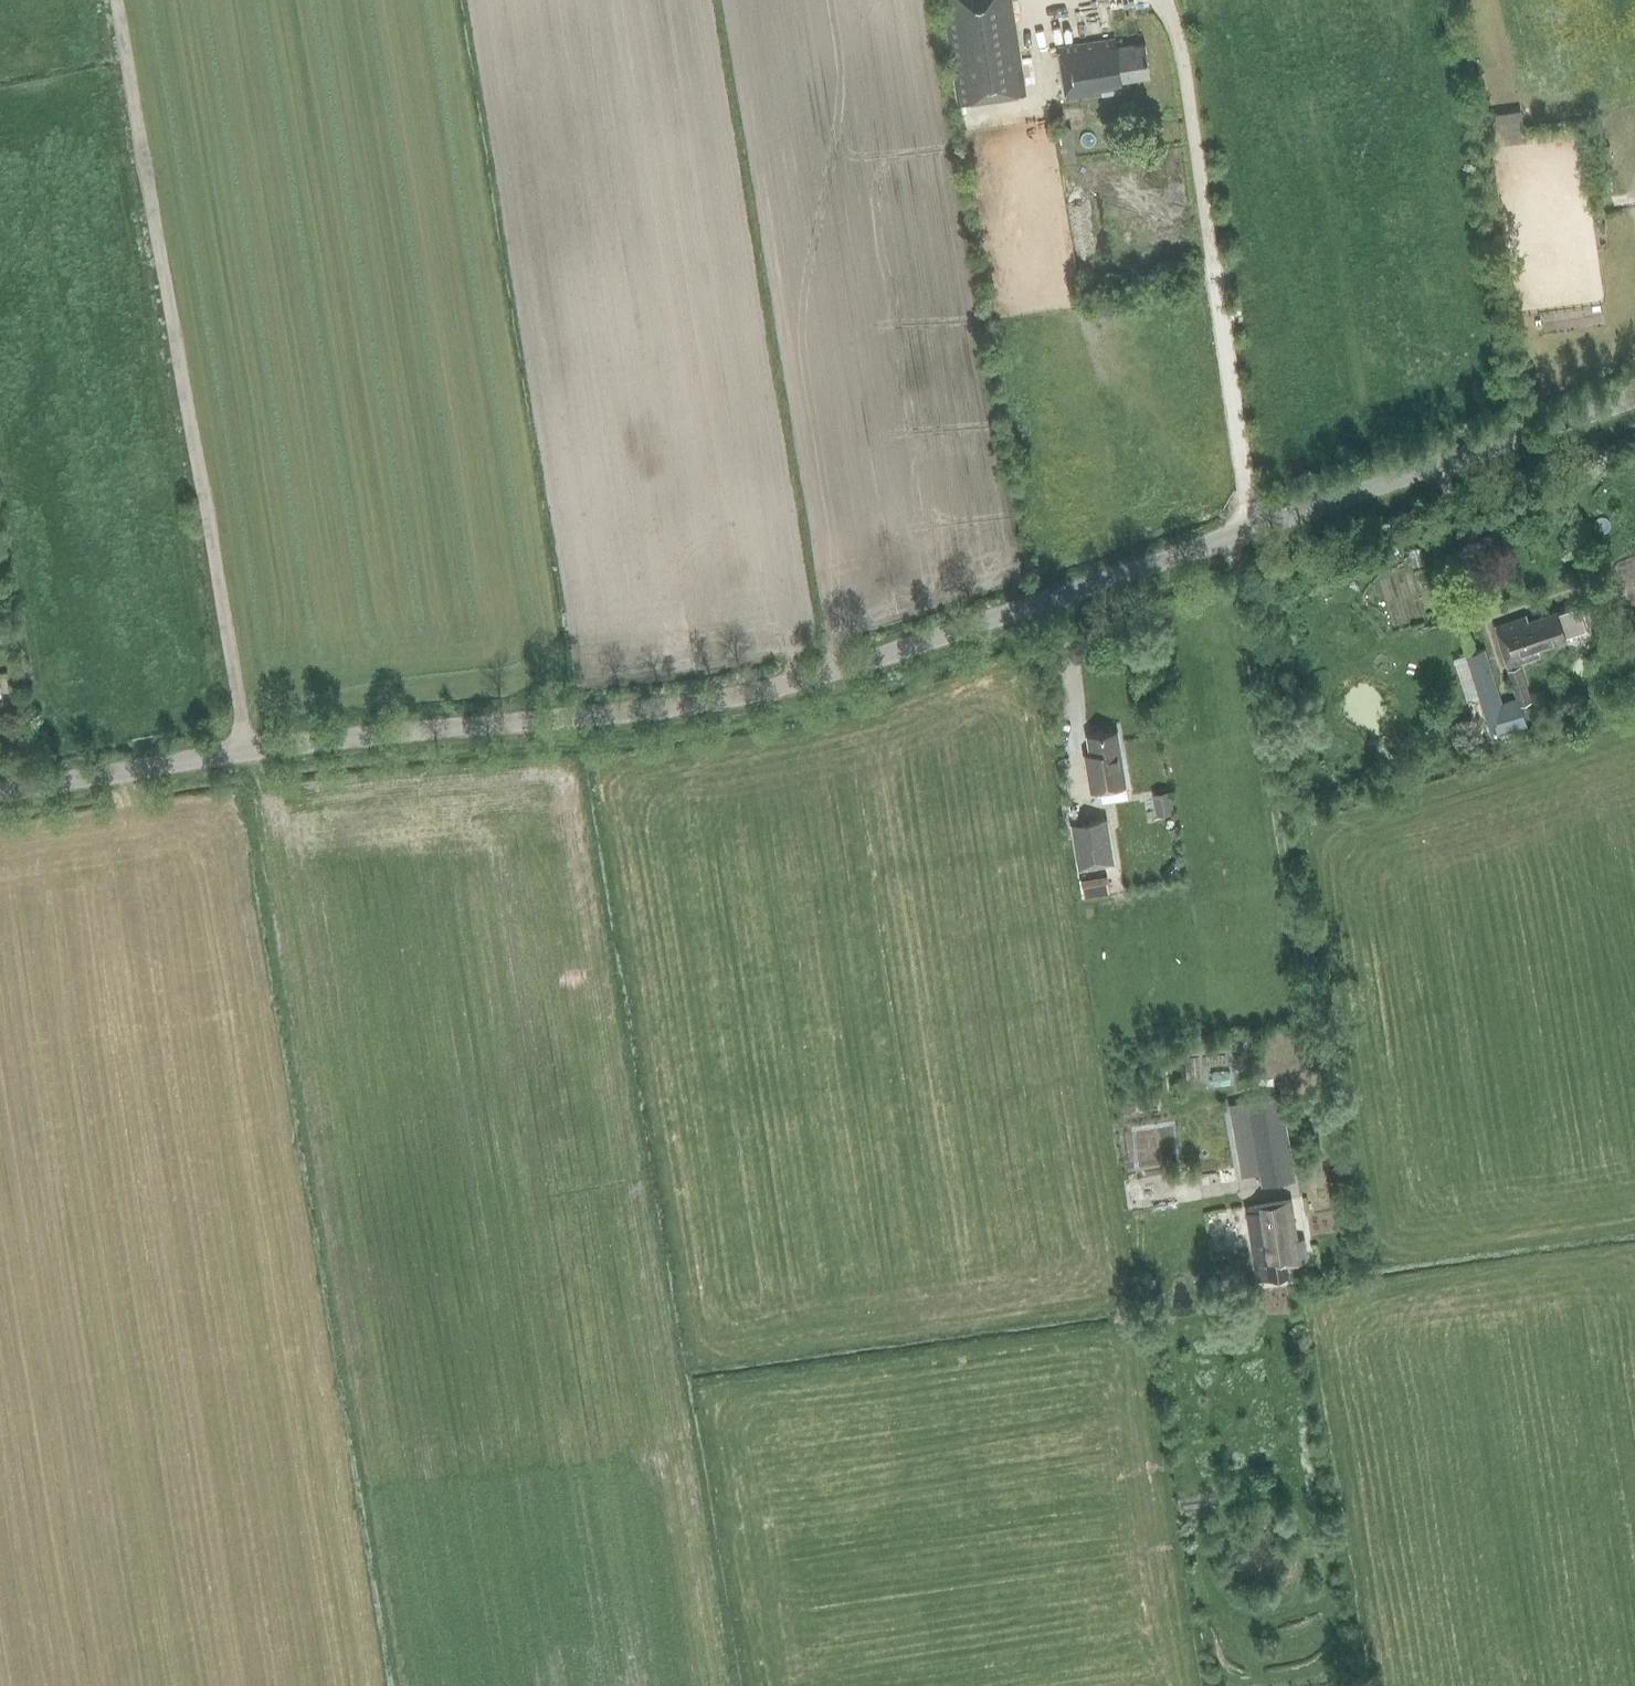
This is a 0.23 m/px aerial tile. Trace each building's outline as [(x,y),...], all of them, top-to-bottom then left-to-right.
[(1018,93),(1003,0),(945,0),(962,102),(1018,93)] [(1146,43),(1120,47),(1119,39),(1062,48),(1069,96),(1120,88),(1123,109),(1139,106),(1135,78),(1151,76),(1146,43)] [(1501,141),(1532,140),(1530,109),(1499,110),(1501,141)] [(1536,390),(1534,378),(1525,380),(1527,392),(1536,390)] [(1538,648),(1567,638),(1557,610),(1529,620),(1527,616),(1497,626),(1510,665),(1541,655),(1538,648)] [(1521,705),(1529,702),(1518,664),(1507,668),(1517,698),(1501,703),(1484,648),(1466,654),(1492,735),(1527,724),(1521,705)] [(1125,785),(1117,732),(1086,737),(1089,754),(1084,754),(1090,791),(1125,785)] [(1106,818),(1071,824),(1078,867),(1113,862),(1106,818)] [(1262,1185),(1296,1179),(1281,1095),(1230,1104),(1243,1175),(1259,1172),(1262,1185)] [(1288,1263),(1308,1260),(1305,1238),(1296,1239),(1290,1201),(1247,1207),(1258,1279),(1289,1274),(1288,1263)]
